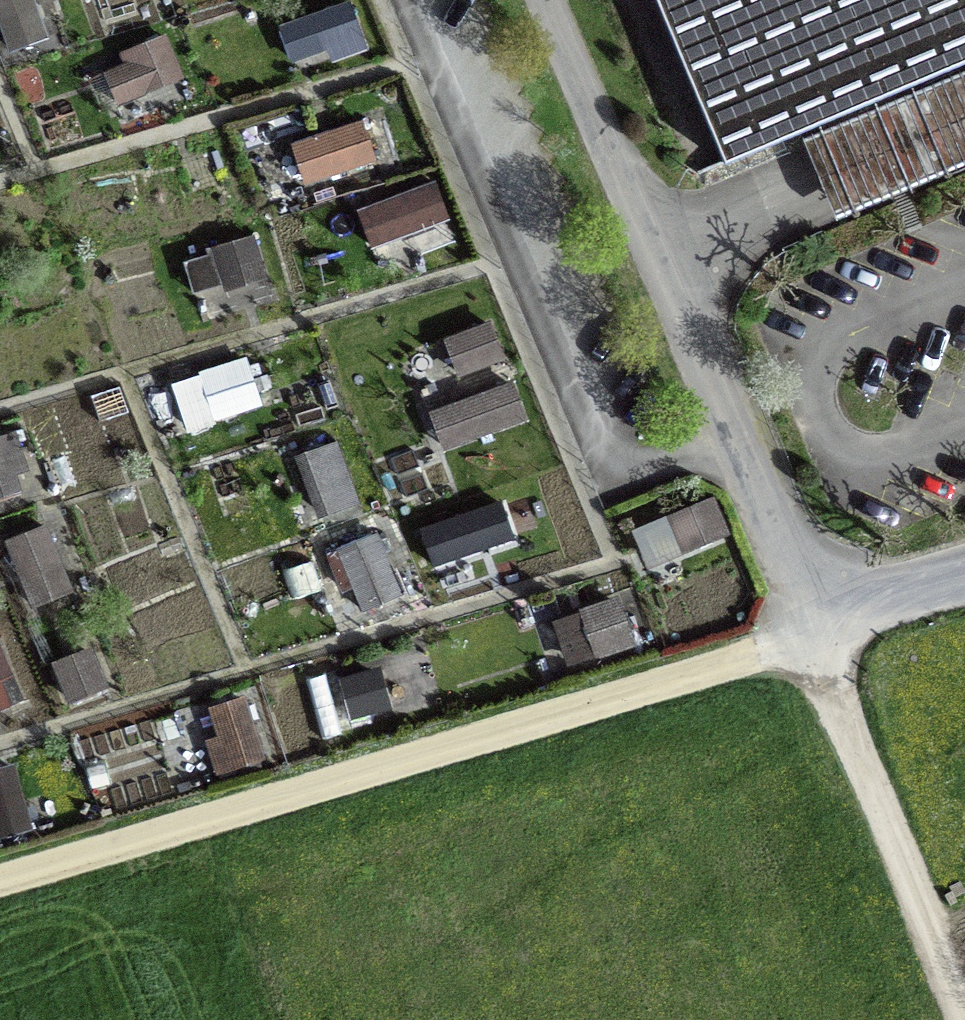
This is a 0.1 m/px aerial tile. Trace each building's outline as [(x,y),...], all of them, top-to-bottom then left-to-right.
[(49,42),(33,0),(0,0),(0,34),(8,57),(49,42)] [(726,165),(801,134),(821,183),(836,218),(964,164),(964,0),(657,0),(726,165)] [(366,53),(350,4),(277,28),(290,66),(328,53),(332,65),(366,53)] [(245,16),(247,23),(256,21),(255,14),(245,16)] [(102,75),(117,110),(146,98),(150,107),(184,93),(180,83),(185,81),(166,36),(118,56),(123,67),(102,75)] [(306,192),(377,165),(361,122),(290,149),(306,192)] [(433,183),(355,212),(370,252),(448,224),(433,183)] [(328,224),(344,218),(340,207),(324,213),(328,224)] [(225,297),(269,284),(254,237),(205,253),(207,258),(183,265),(193,299),(223,289),(225,297)] [(443,341),(458,382),(505,364),(490,324),(443,341)] [(427,415),(442,456),(527,425),(511,383),(427,415)] [(24,493),(19,478),(32,473),(17,433),(0,439),(0,502),(24,493)] [(319,521),(362,505),(337,444),(295,460),(319,521)] [(648,572),(730,539),(714,501),(633,534),(648,572)] [(515,545),(501,504),(419,531),(432,571),(515,545)] [(6,544),(33,614),(75,598),(48,528),(6,544)] [(377,536),(336,553),(362,615),(403,599),(377,536)] [(596,664),(636,651),(618,599),(578,613),(579,617),(552,626),(567,671),(595,661),(596,664)] [(23,706),(0,650),(0,715),(23,706)] [(51,667),(68,708),(110,692),(93,650),(51,667)] [(348,724),(391,713),(383,682),(393,679),(390,668),(338,681),(348,724)] [(215,779),(266,763),(254,725),(258,724),(254,711),(250,712),(246,699),(207,711),(217,740),(204,744),(215,779)] [(32,834),(14,767),(0,770),(0,843),(32,834)]
